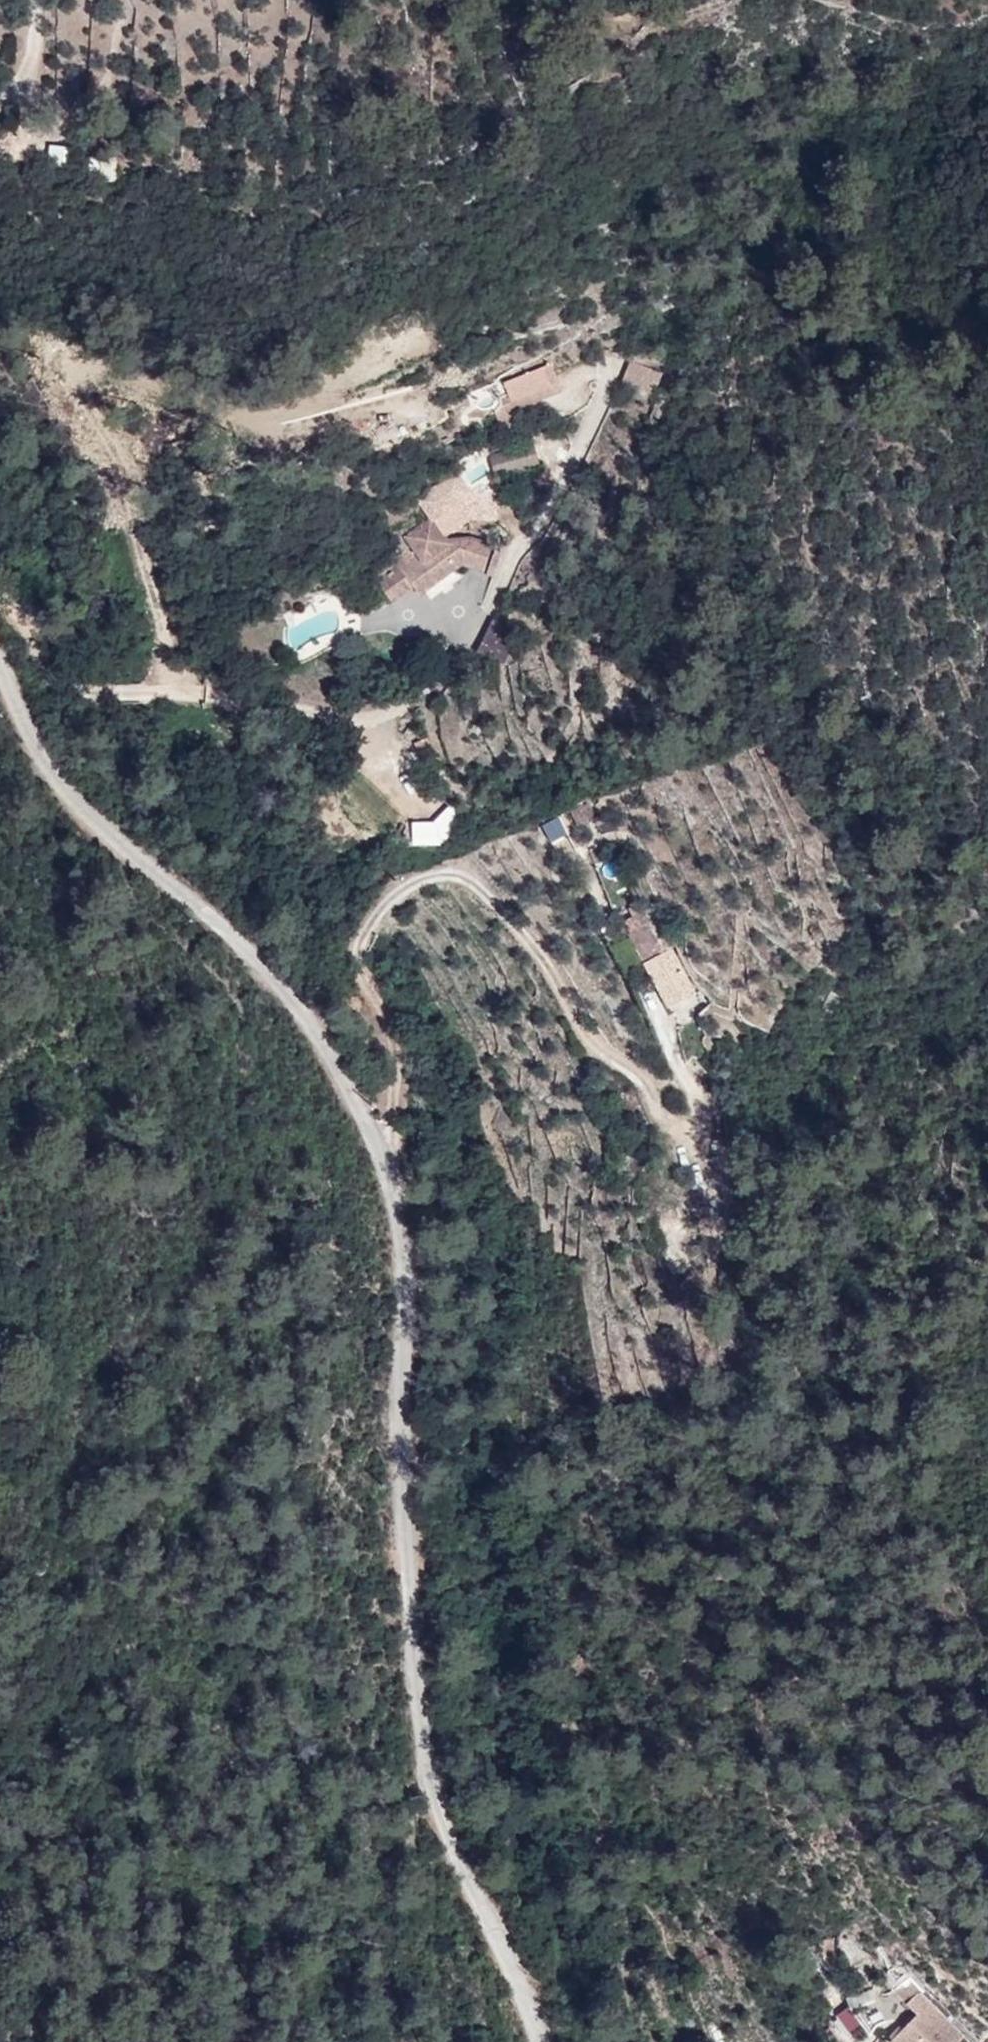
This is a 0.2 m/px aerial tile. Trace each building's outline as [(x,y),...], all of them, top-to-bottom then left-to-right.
[(562,372),(515,394),(527,418),(574,397),(562,372)] [(399,569),(378,583),(393,604),(416,588),(422,597),(465,566),(485,571),(492,543),(476,539),(454,540),(437,515),(404,537),(412,548),(394,561),(399,569)] [(662,955),(655,939),(632,948),(640,965),(662,955)] [(909,1976),(894,1989),(918,2014),(890,2041),(958,2041),(941,2024),(946,2019),(919,1992),(922,1989),(909,1976)] [(852,2010),(842,2017),(852,2032),(863,2025),(852,2010)] [(963,2036),(946,2019),(941,2024),(958,2041),(963,2036)]
